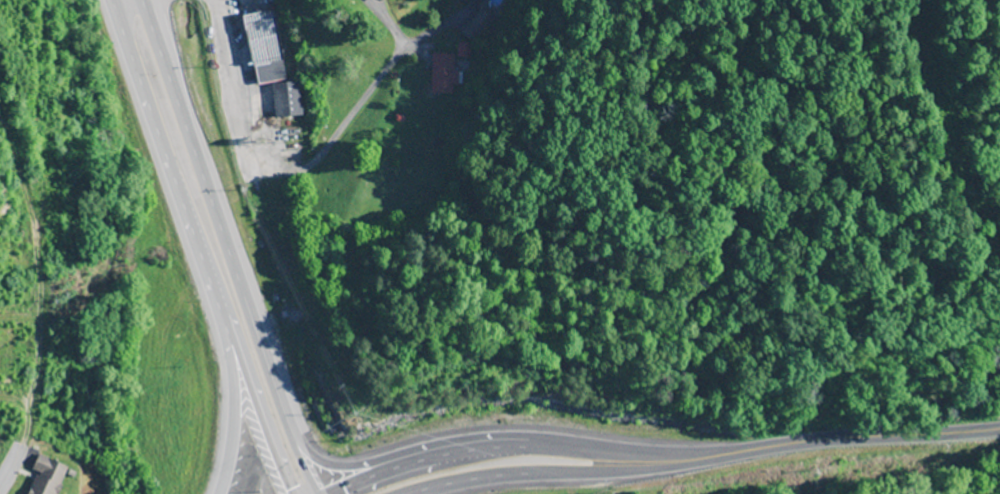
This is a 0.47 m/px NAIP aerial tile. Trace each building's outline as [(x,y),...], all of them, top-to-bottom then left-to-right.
[(257,86),(286,80),(274,12),(245,17),(257,86)] [(469,59),(470,45),(458,44),(457,57),(469,59)] [(455,71),(455,54),(431,54),(431,94),(453,94),(453,87),(459,87),(459,71),(455,71)] [(277,118),(303,115),(299,82),(273,85),(277,118)] [(66,468),(37,456),(31,471),(35,473),(26,493),(55,493),(66,468)]
